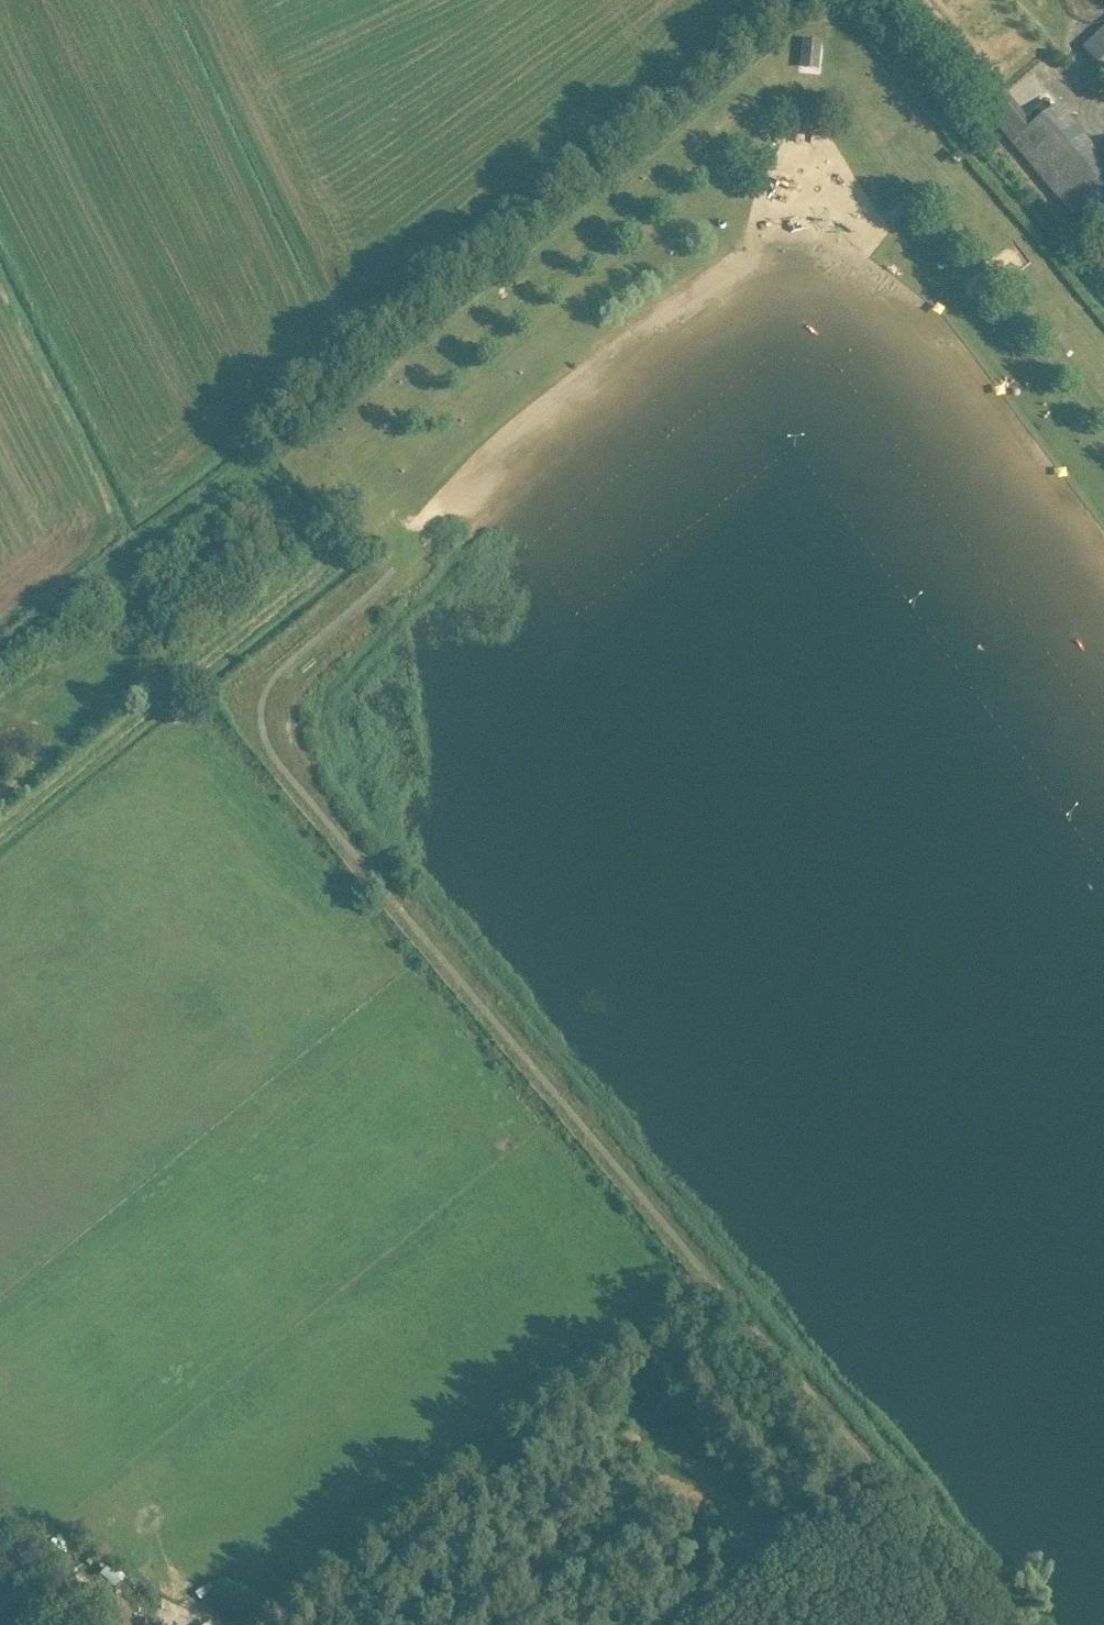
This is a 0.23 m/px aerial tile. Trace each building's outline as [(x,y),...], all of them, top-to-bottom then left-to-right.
[(1081,51),(1103,75),(1103,32),(1081,51)] [(802,69),(819,70),(821,43),(805,42),(802,69)] [(985,112),(1012,145),(1074,219),(1103,194),(1103,160),(1059,105),(1032,128),(1005,95),(985,112)] [(885,210),(896,223),(907,213),(897,200),(885,210)]
